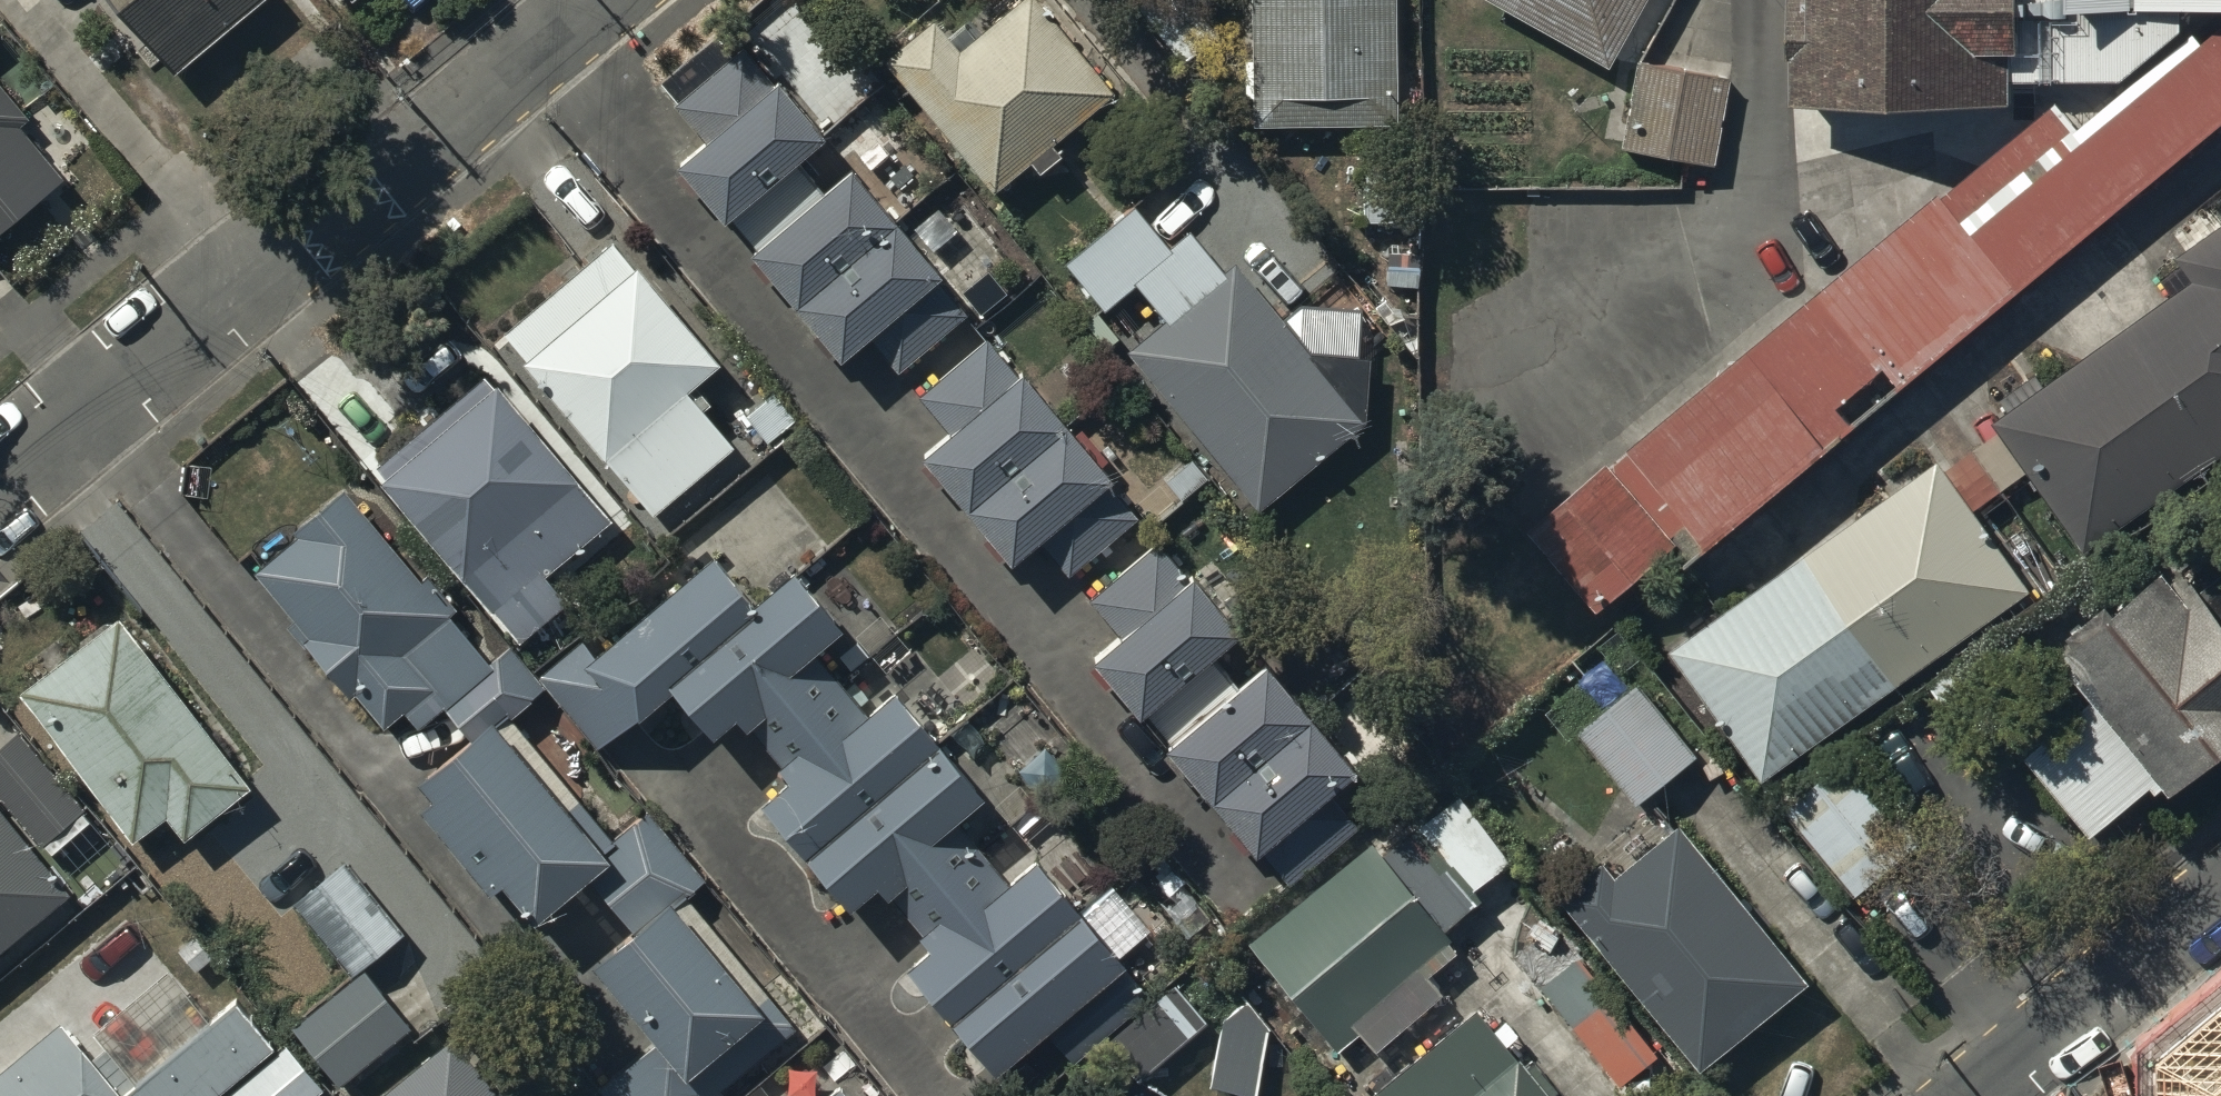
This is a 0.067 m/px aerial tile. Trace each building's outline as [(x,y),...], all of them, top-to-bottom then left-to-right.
[(100,8),(172,94),(273,9),(265,0),(109,0),(100,8)] [(1049,0),(983,0),(954,25),(933,0),(919,0),(874,37),(986,169),(1023,138),(1033,150),(1053,132),(1044,121),(1107,68),(1049,0)] [(1249,133),(1392,133),(1392,0),(1249,0),(1249,133)] [(1601,45),(1627,0),(1521,0),(1601,45)] [(1814,15),(1798,16),(1799,125),(2016,123),(2016,107),(2125,106),(2190,53),(2189,22),(2220,21),(2220,0),(1813,0),(1814,15)] [(2220,125),(2220,38),(1972,246),(2015,297),(2220,125)] [(745,54),(679,113),(716,157),(683,186),(729,242),(737,235),(765,266),(757,274),(843,379),(875,351),(900,379),(969,318),(889,227),(893,224),(854,180),(827,204),(803,177),(828,155),(745,54)] [(1730,81),(1640,64),(1624,147),(1714,164),(1730,81)] [(66,189),(23,137),(31,130),(0,93),(0,244),(66,189)] [(1129,186),(1059,243),(1098,289),(1128,263),(1167,231),(1129,186)] [(2015,297),(1972,246),(1941,208),(1614,477),(1676,552),(1688,567),(2015,297)] [(1185,216),(1167,231),(1128,263),(1159,301),(1217,254),(1185,216)] [(2171,266),(2176,273),(2157,287),(2172,308),(1991,435),(1999,447),(1945,485),(1939,476),(1671,663),(1759,789),(2034,597),(1979,519),(2032,483),(2086,561),(2220,467),(2220,231),(2171,266)] [(1227,245),(1217,254),(1159,301),(1120,333),(1251,491),(1359,403),(1363,338),(1301,334),(1227,245)] [(531,371),(525,375),(656,526),(734,459),(724,448),(727,446),(706,423),(702,426),(687,408),(721,379),(614,256),(511,346),(531,371)] [(1141,530),(989,350),(918,406),(955,450),(924,476),(1015,583),(1047,556),(1073,587),(1141,530)] [(390,489),(383,495),(520,653),(567,612),(545,587),(612,528),(499,399),(496,402),(482,386),(378,476),(390,489)] [(1529,535),(1596,617),(1676,552),(1614,477),(1608,471),(1529,535)] [(296,543),(299,547),(256,584),(295,629),(288,634),(353,710),(357,707),(384,739),(406,720),(421,738),(446,716),(475,750),(541,693),(509,656),(490,672),(454,630),(464,621),(430,581),(420,589),(345,501),(296,543)] [(1158,549),(1092,608),(1129,654),(1098,679),(1144,735),(1152,728),(1178,759),(1171,766),(1260,873),(1269,865),(1291,891),(1360,833),(1335,803),(1358,784),(1272,681),(1246,704),(1217,672),(1246,647),(1158,549)] [(910,986),(1001,1092),(1052,1048),(1073,1073),(1106,1045),(1126,1069),(1150,1049),(1158,1059),(1183,1038),(1154,1003),(1146,1009),(1038,883),(1015,902),(961,839),(986,817),(897,712),(874,732),(821,670),(846,648),(799,592),(759,626),(715,575),(619,657),(607,642),(550,691),(608,759),(640,731),(644,736),(677,708),(719,757),(744,735),(751,743),(754,741),(788,781),(781,787),(793,800),(765,824),(854,928),(881,905),(890,915),(896,911),(929,950),(922,956),(932,968),(910,986)] [(2060,673),(2093,712),(2022,765),(2090,848),(2159,796),(2171,812),(2220,774),(2220,639),(2178,583),(2060,673)] [(253,797),(122,630),(116,635),(107,622),(81,643),(88,652),(19,706),(137,856),(170,829),(186,849),(253,797)] [(1636,694),(1578,742),(1637,813),(1695,765),(1636,694)] [(20,738),(0,754),(0,800),(43,853),(86,817),(20,738)] [(499,738),(424,800),(437,816),(425,825),(495,911),(506,902),(539,942),(598,894),(634,939),(682,900),(689,908),(708,891),(650,820),(615,850),(525,740),(510,752),(499,738)] [(1850,765),(1785,817),(1857,904),(1878,887),(1869,875),(1911,842),(1850,765)] [(0,815),(0,960),(71,902),(0,815)] [(1604,873),(1562,907),(1702,1082),(1809,996),(1682,839),(1618,891),(1604,873)] [(1372,850),(1248,950),(1335,1059),(1358,1041),(1373,1060),(1441,1006),(1422,983),(1453,959),(1439,942),(1465,921),(1420,866),(1398,883),(1372,850)] [(598,984),(656,1054),(605,1095),(722,1095),(795,1035),(692,910),(598,984)] [(1542,995),(1621,1095),(1623,1095),(1657,1069),(1576,968),(1542,995)] [(413,1036),(366,977),(293,1034),(340,1094),(413,1036)] [(0,1058),(0,1095),(196,1095),(275,1032),(234,982),(128,1068),(101,1036),(88,1046),(59,1010),(0,1058)] [(1473,1018),(1380,1095),(1536,1095),(1473,1018)] [(396,1095),(492,1095),(454,1049),(396,1095)]
